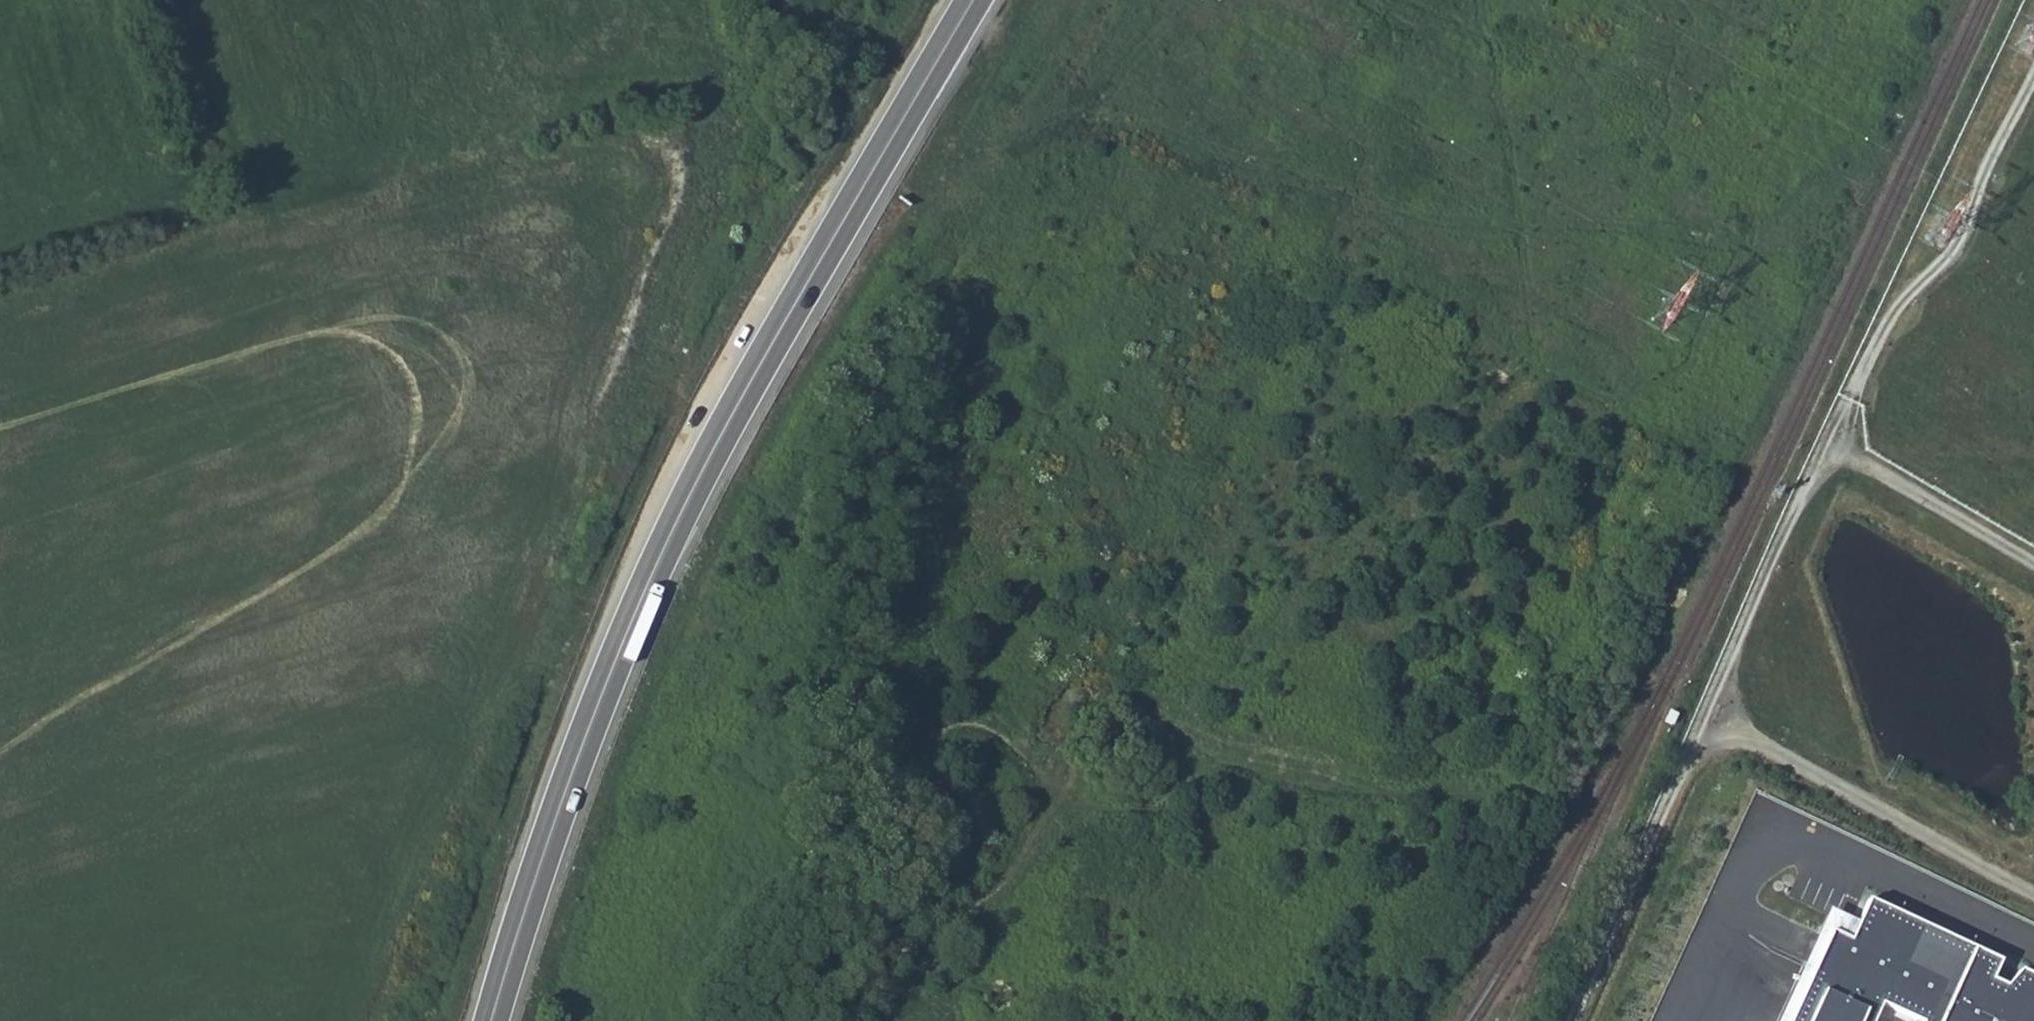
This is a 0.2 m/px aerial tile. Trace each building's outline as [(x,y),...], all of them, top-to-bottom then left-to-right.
[(1880,905),(1868,930),(1834,914),(1785,1020),(2033,1020),(2033,976),(1880,905)]
